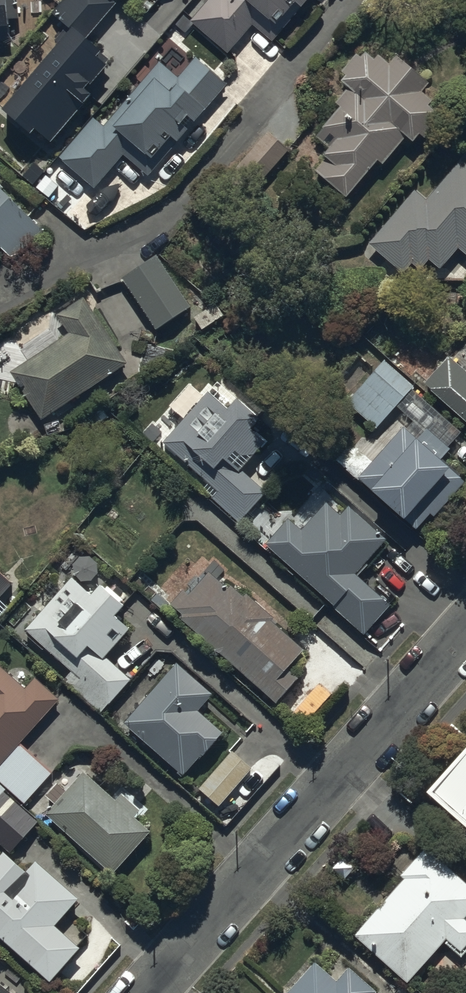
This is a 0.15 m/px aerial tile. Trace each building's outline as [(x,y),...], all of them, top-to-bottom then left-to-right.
[(11,40),(10,18),(17,17),(16,0),(0,0),(0,41),(11,40)] [(90,93),(102,103),(154,40),(111,4),(114,2),(112,0),(62,0),(54,10),(68,22),(56,36),(61,40),(6,106),(31,127),(33,124),(51,139),(90,93)] [(183,22),(224,53),(255,13),(278,32),(296,9),(300,13),(311,0),(200,0),(183,22)] [(325,156),(314,170),(347,195),(376,157),(384,163),(404,136),(413,142),(442,104),(423,89),(430,81),(394,53),(389,61),(364,42),(336,78),(346,86),(335,101),(339,104),(315,134),(328,145),(321,154),(325,156)] [(104,127),(91,117),(59,157),(94,185),(120,152),(148,175),(224,81),(192,56),(176,76),(157,61),(104,127)] [(289,149),(266,129),(239,159),(262,179),(289,149)] [(413,189),(369,242),(402,270),(408,263),(417,270),(428,257),(453,278),(465,263),(465,162),(461,157),(426,199),(413,189)] [(0,182),(0,245),(13,258),(44,228),(0,182)] [(122,273),(124,277),(155,328),(190,307),(158,252),(122,273)] [(40,419),(126,361),(81,298),(55,317),(65,331),(7,372),(40,419)] [(428,387),(465,420),(465,370),(448,354),(424,382),(429,386),(428,387)] [(415,385),(383,358),(345,400),(376,428),(415,385)] [(226,407),(207,390),(161,440),(207,482),(201,488),(237,521),(265,489),(240,467),(266,438),(253,426),(260,419),(235,397),(226,407)] [(416,438),(402,425),(371,459),(353,443),(337,461),(357,478),(358,477),(415,528),(429,512),(432,515),(464,480),(446,464),(448,462),(440,456),(449,446),(427,426),(416,438)] [(288,515),(266,541),(335,606),(333,608),(361,634),(389,604),(355,572),(387,538),(349,502),(340,512),(327,500),(301,527),(288,515)] [(13,581),(0,569),(0,595),(13,581)] [(181,612),(179,615),(274,701),(297,675),(286,665),(302,647),(270,618),(272,615),(246,591),(243,595),(229,582),(226,586),(207,569),(186,593),(181,588),(169,602),(181,612)] [(88,591),(71,576),(24,628),(70,669),(60,679),(98,713),(129,678),(103,655),(128,627),(113,613),(124,601),(99,579),(88,591)] [(212,693),(175,660),(122,720),(183,773),(202,750),(205,752),(223,731),(198,709),(212,693)] [(58,698),(60,696),(34,675),(24,685),(0,665),(0,842),(11,851),(41,815),(25,802),(53,769),(21,743),(58,698)] [(428,791),(465,825),(465,748),(428,791)] [(219,805),(251,766),(230,749),(198,788),(219,805)] [(54,802),(46,811),(111,871),(149,830),(132,815),(139,808),(121,792),(114,799),(84,771),(82,774),(75,768),(62,783),(58,780),(45,794),(54,802)] [(403,877),(354,933),(409,982),(448,939),(460,950),(465,943),(465,920),(465,919),(465,918),(465,882),(424,844),(398,873),(403,877)] [(49,979),(79,945),(55,924),(80,896),(36,858),(27,868),(5,849),(0,854),(0,936),(49,979)] [(313,961),(284,992),(370,992),(375,988),(349,965),(335,980),(313,961)] [(17,989),(0,976),(0,992),(14,992),(17,989)]
